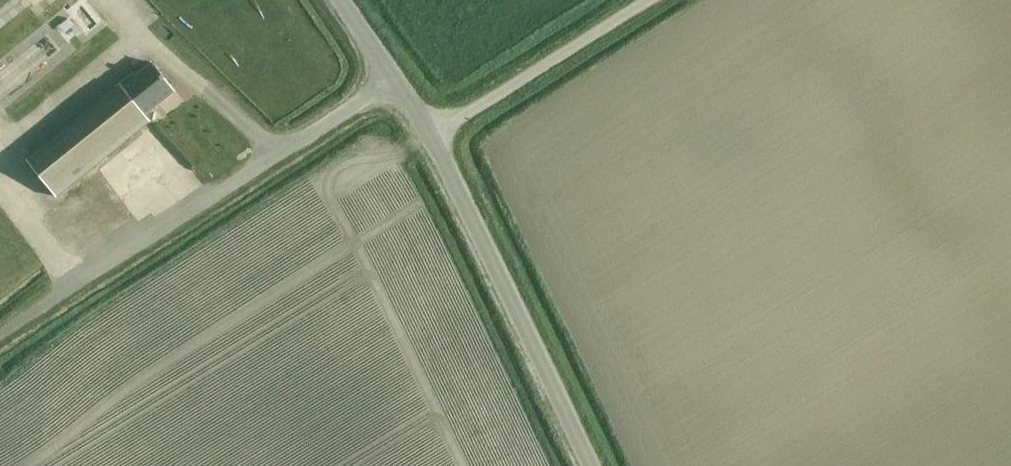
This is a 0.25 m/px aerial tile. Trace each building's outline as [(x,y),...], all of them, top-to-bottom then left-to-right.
[(0,40),(0,102),(9,113),(115,28),(92,0),(50,0),(0,40)] [(134,74),(121,84),(146,115),(176,91),(153,63),(136,76),(134,74)] [(114,90),(27,160),(57,196),(150,121),(151,121),(146,115),(121,84),(114,90)] [(6,246),(10,239),(0,234),(0,243),(6,246)]
